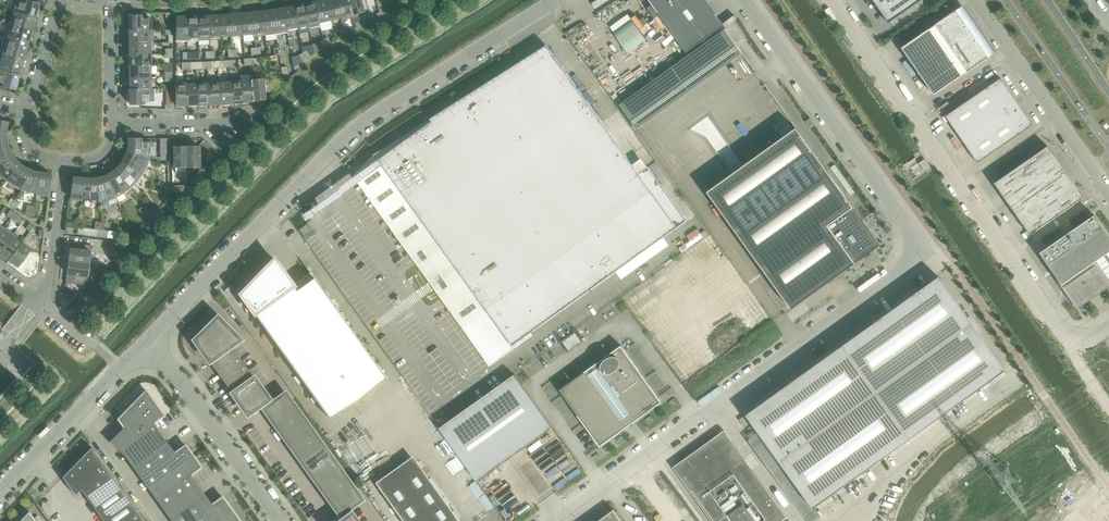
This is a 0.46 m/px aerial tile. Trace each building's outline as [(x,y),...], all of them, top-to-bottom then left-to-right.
[(38,3),(27,0),(26,3),(15,0),(14,0),(11,12),(34,18),(38,3)] [(329,21),(324,0),(314,3),(318,23),(319,23),(320,28),(331,26),(330,20),(329,21)] [(335,0),(325,0),(324,0),(329,21),(330,20),(340,18),(335,0)] [(346,0),(335,0),(340,18),(341,21),(351,18),(346,0)] [(366,0),(346,0),(351,18),(363,15),(363,12),(369,10),(366,0)] [(685,54),(687,52),(678,40),(715,14),(705,0),(648,0),(685,54)] [(888,23),(907,10),(921,0),(873,0),(888,23)] [(318,23),(314,3),(303,5),(307,25),(308,25),(309,31),(320,28),(319,23),(318,23)] [(307,25),(303,5),(293,7),(296,27),(297,27),(307,25)] [(934,94),(997,52),(965,5),(902,48),(934,94)] [(296,27),(293,7),(282,9),(286,32),(287,32),(287,29),(296,27)] [(286,32),(282,9),(272,10),(275,34),(277,34),(286,32)] [(275,34),(272,10),(261,12),(264,36),(265,36),(275,34)] [(31,29),(34,18),(11,12),(14,13),(11,23),(8,22),(8,23),(31,29)] [(264,36),(261,12),(250,13),(253,34),(253,37),(257,37),(264,36)] [(253,34),(250,13),(240,14),(242,35),(253,34)] [(242,35),(240,14),(229,15),(231,36),(242,35)] [(150,30),(150,18),(141,18),(141,15),(129,15),(129,30),(153,30),(150,30)] [(231,36),(229,15),(218,16),(220,37),(231,36)] [(209,37),(208,16),(197,17),(198,41),(209,40),(209,37)] [(220,37),(218,16),(208,16),(209,37),(220,37)] [(186,41),(186,17),(176,17),(175,41),(186,41)] [(198,41),(197,17),(186,17),(186,41),(187,41),(198,41)] [(632,20),(614,33),(628,53),(646,40),(632,20)] [(28,41),(31,29),(8,23),(5,34),(28,41)] [(637,129),(743,54),(725,29),(619,105),(637,129)] [(154,42),(153,30),(129,30),(130,42),(154,42)] [(25,52),(28,41),(5,34),(2,46),(5,47),(25,52)] [(151,54),(151,42),(154,42),(130,42),(130,54),(151,54)] [(314,54),(312,45),(301,47),(302,53),(306,50),(310,56),(314,54)] [(22,63),(25,52),(5,47),(2,58),(22,63)] [(312,207),(301,216),(305,221),(316,213),(383,165),(399,187),(398,187),(436,240),(426,247),(458,290),(468,283),(487,310),(512,345),(583,295),(584,296),(617,272),(664,238),(676,230),(675,229),(687,221),(662,186),(648,167),(639,173),(633,164),(550,49),(471,106),(465,98),(478,90),(477,89),(457,101),(458,102),(431,119),(432,121),(430,123),(385,154),(386,155),(379,159),(355,177),(312,207)] [(151,65),(151,54),(130,54),(130,66),(151,65)] [(22,63),(2,58),(0,63),(0,69),(18,75),(22,63)] [(151,77),(151,65),(130,66),(130,77),(151,77)] [(290,76),(288,74),(287,66),(281,67),(282,78),(286,81),(291,76),(290,76)] [(18,75),(0,69),(0,82),(5,83),(4,86),(14,89),(18,75)] [(264,99),(262,75),(250,77),(253,100),(264,99)] [(151,88),(151,77),(130,77),(130,89),(154,89),(154,88),(151,88)] [(253,100),(250,77),(250,80),(240,81),(240,78),(242,102),(253,100)] [(242,102),(240,78),(229,79),(231,103),(240,102),(242,102)] [(1033,125),(1001,78),(946,116),(978,162),(1033,125)] [(231,103),(229,79),(229,82),(219,82),(220,103),(231,103)] [(198,104),(197,80),(196,80),(197,83),(186,84),(187,105),(198,104)] [(209,104),(208,80),(197,80),(198,104),(209,104)] [(220,103),(219,82),(208,83),(208,80),(209,104),(220,103)] [(187,105),(186,84),(175,84),(175,105),(187,105)] [(154,101),(154,89),(130,89),(130,105),(142,104),(142,101),(154,101)] [(773,100),(769,103),(776,113),(781,110),(773,100)] [(810,127),(814,124),(810,119),(806,121),(810,127)] [(797,128),(708,192),(792,309),(881,245),(797,128)] [(147,158),(150,141),(140,140),(141,138),(129,138),(129,139),(129,145),(127,151),(147,158)] [(186,167),(186,146),(174,146),(174,167),(186,167)] [(199,167),(198,146),(186,146),(186,167),(199,167)] [(994,183),(1029,234),(1083,198),(1048,146),(994,183)] [(12,156),(9,152),(7,147),(0,149),(0,165),(12,156)] [(217,152),(212,147),(209,151),(214,155),(217,152)] [(147,167),(150,159),(147,158),(127,151),(125,157),(123,161),(143,174),(147,167)] [(19,164),(16,161),(13,157),(12,156),(0,165),(0,174),(6,180),(19,164)] [(931,168),(925,160),(920,163),(926,171),(931,168)] [(142,175),(143,174),(123,161),(122,162),(120,165),(116,169),(131,187),(137,182),(142,175)] [(21,189),(29,170),(24,168),(19,164),(6,180),(13,185),(20,189),(21,189)] [(131,187),(116,169),(111,173),(107,175),(117,197),(124,193),(131,188),(131,187)] [(37,193),(39,173),(35,172),(30,170),(29,170),(21,189),(28,192),(36,193),(37,193)] [(48,195),(51,174),(39,173),(37,193),(48,195)] [(117,197),(107,175),(106,176),(102,177),(96,179),(100,202),(108,201),(116,197),(117,197)] [(83,200),(85,179),(73,177),(70,198),(83,200)] [(100,202),(96,179),(91,179),(85,179),(83,200),(90,200),(98,199),(99,202),(100,202)] [(12,207),(15,201),(11,198),(7,204),(12,207)] [(158,212),(153,208),(150,211),(155,216),(158,212)] [(10,218),(14,212),(10,209),(6,215),(10,218)] [(155,216),(150,211),(147,214),(152,219),(155,216)] [(20,225),(24,219),(14,212),(10,218),(20,225)] [(1040,253),(1062,285),(1063,284),(1062,283),(1063,282),(1078,303),(1107,283),(1092,262),(1094,260),(1107,280),(1108,279),(1108,236),(1094,215),(1040,253)] [(30,231),(34,225),(30,222),(25,228),(30,231)] [(307,223),(299,229),(306,239),(314,234),(307,223)] [(12,233),(3,227),(0,232),(0,251),(12,233)] [(21,243),(23,241),(12,233),(0,251),(0,253),(9,260),(21,243)] [(18,266),(30,249),(21,243),(9,260),(18,266)] [(89,264),(91,245),(78,243),(77,250),(70,249),(68,261),(89,264)] [(121,251),(126,246),(122,243),(117,248),(121,251)] [(296,290),(273,259),(240,293),(329,418),(385,378),(313,277),(296,290)] [(86,282),(89,264),(68,261),(66,273),(74,274),(73,280),(86,282)] [(939,277),(746,415),(813,508),(1006,370),(939,277)] [(65,308),(79,295),(60,293),(59,302),(65,308)] [(194,340),(247,414),(268,398),(230,345),(239,339),(217,317),(194,340)] [(575,333),(563,342),(569,351),(582,342),(575,333)] [(600,446),(603,444),(613,437),(627,427),(624,422),(659,397),(621,345),(559,390),(600,446)] [(515,375),(440,428),(478,480),(552,427),(515,375)] [(126,457),(127,459),(161,434),(153,423),(164,415),(146,390),(118,419),(124,427),(109,442),(126,457)] [(263,408),(271,419),(292,404),(285,393),(263,408)] [(271,419),(278,429),(300,414),(292,404),(271,419)] [(278,429),(286,440),(307,425),(300,414),(278,429)] [(744,417),(739,420),(745,427),(749,424),(744,417)] [(286,440),(294,450),(315,435),(307,425),(286,440)] [(673,467),(678,475),(691,492),(712,520),(781,520),(787,517),(752,469),(759,464),(756,459),(752,453),(745,458),(724,430),(685,459),(673,467)] [(753,430),(747,434),(750,439),(754,436),(756,435),(753,430)] [(127,459),(152,495),(198,462),(185,445),(175,453),(161,434),(127,459)] [(294,450),(301,461),(322,446),(315,435),(294,450)] [(301,461),(309,471),(330,456),(322,446),(301,461)] [(62,477),(75,494),(81,489),(104,520),(144,520),(91,447),(62,477)] [(309,471),(316,482),(338,467),(330,456),(309,471)] [(171,520),(192,520),(213,506),(212,504),(190,474),(201,467),(198,462),(152,495),(171,520)] [(402,520),(458,520),(416,462),(379,489),(402,520)] [(316,482),(324,493),(345,477),(338,467),(316,482)] [(324,493),(332,503),(353,488),(345,477),(324,493)] [(361,499),(353,488),(332,503),(339,514),(361,499)] [(222,497),(212,504),(213,506),(192,520),(240,520),(222,497)] [(615,510),(614,509),(598,520),(622,520),(615,510)] [(19,520),(36,520),(29,512),(28,511),(19,520)]
